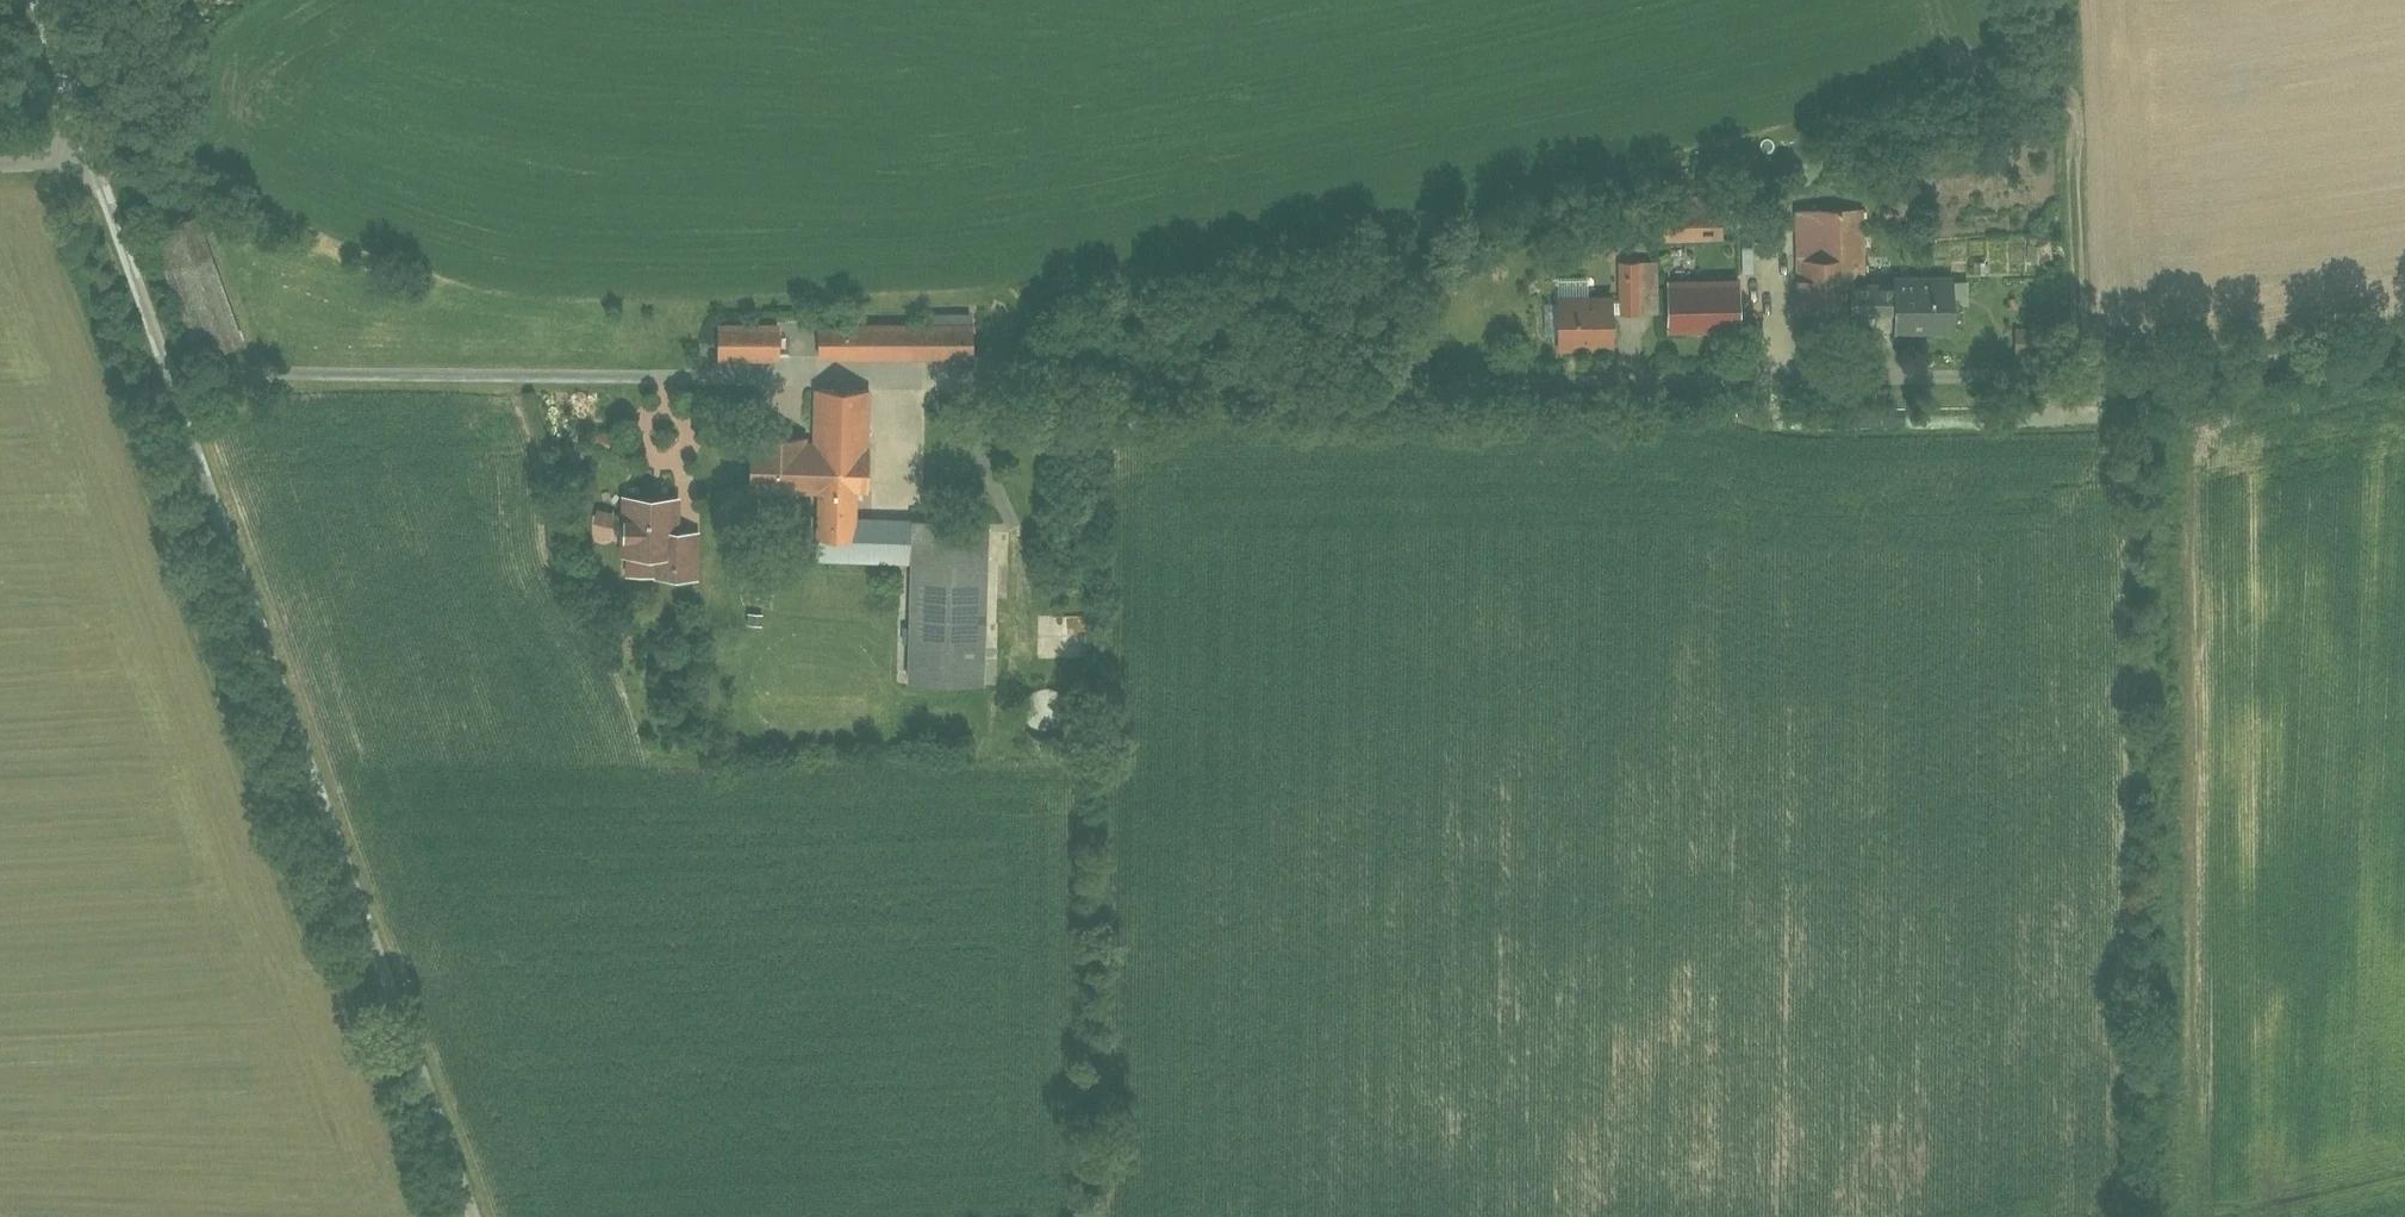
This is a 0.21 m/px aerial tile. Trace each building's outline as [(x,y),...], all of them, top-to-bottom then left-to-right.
[(1862,210),(1796,213),(1799,276),(1864,273),(1862,210)] [(1723,238),(1723,214),(1666,216),(1666,240),(1723,238)] [(1660,262),(1620,263),(1621,312),(1661,312),(1660,262)] [(1590,278),(1560,279),(1560,296),(1591,295),(1590,278)] [(1955,278),(1896,280),(1896,287),(1897,312),(1897,335),(1956,333),(1955,278)] [(1739,284),(1670,286),(1671,333),(1741,332),(1739,284)] [(1896,287),(1853,287),(1854,313),(1897,312),(1896,287)] [(1614,302),(1559,303),(1560,349),(1615,348),(1614,302)] [(784,323),(722,325),(723,356),(785,354),(784,323)] [(979,325),(825,327),(826,358),(979,356),(979,325)] [(874,538),(875,389),(823,388),(823,448),(754,447),(754,488),(822,488),(822,538),(874,538)] [(679,491),(620,492),(620,562),(679,562),(679,491)] [(994,520),(918,518),(914,681),(991,682),(994,520)]
